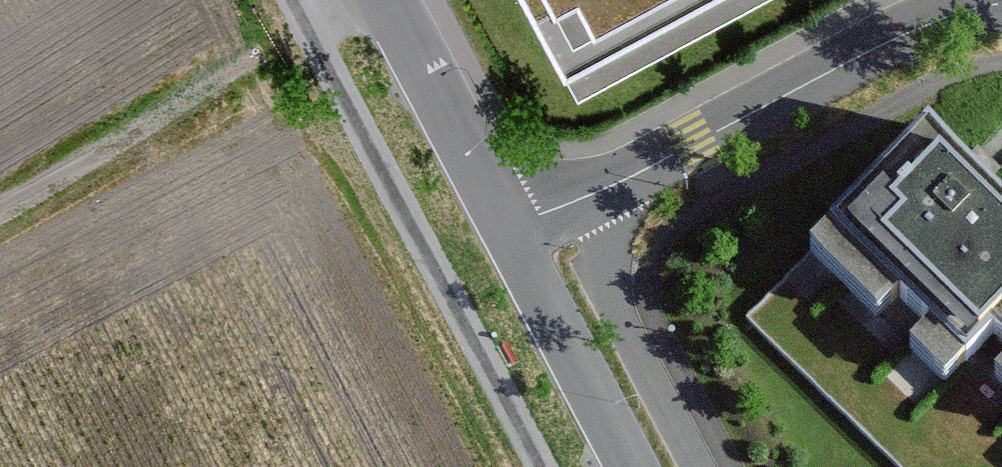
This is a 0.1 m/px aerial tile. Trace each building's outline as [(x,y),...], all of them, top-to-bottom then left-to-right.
[(568,58),(674,0),(536,0),(568,58)] [(928,135),(837,228),(968,354),(993,328),(1001,337),(1001,206),(986,191),(972,177),(928,135)]
